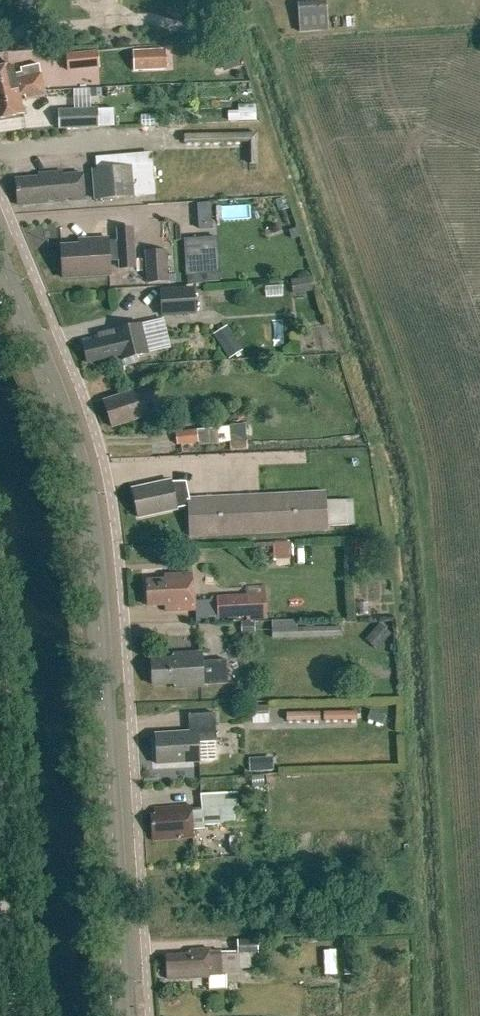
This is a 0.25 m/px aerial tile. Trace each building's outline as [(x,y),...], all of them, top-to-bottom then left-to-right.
[(327,10),(299,13),(301,36),(329,34),(327,10)] [(133,72),(165,70),(164,50),(132,51),(133,72)] [(67,72),(99,69),(97,52),(65,55),(67,72)] [(235,54),(224,58),(228,70),(239,66),(235,54)] [(12,65),(0,68),(0,92),(42,83),(38,64),(20,68),(21,73),(14,74),(12,65)] [(45,95),(42,83),(0,92),(0,119),(23,114),(19,97),(24,95),(25,99),(45,95)] [(96,109),(57,111),(58,131),(98,129),(98,128),(114,127),(113,110),(96,110),(96,109)] [(256,134),(184,134),(184,144),(247,144),(247,166),(257,165),(256,134)] [(150,196),(147,165),(91,169),(93,201),(150,196)] [(39,177),(15,179),(18,205),(84,200),(82,173),(62,175),(62,172),(38,174),(39,177)] [(214,235),(213,202),(197,203),(198,229),(204,228),(204,236),(214,235)] [(90,239),(90,244),(61,246),(63,278),(110,276),(109,261),(119,261),(119,268),(134,268),(132,228),(117,229),(118,240),(108,241),(108,238),(90,239)] [(185,240),(186,276),(203,275),(202,240),(185,240)] [(146,284),(167,282),(165,251),(144,252),(146,284)] [(312,277),(291,280),(293,294),(314,291),(312,277)] [(158,290),(160,318),(195,316),(193,288),(158,290)] [(98,334),(99,340),(82,344),(87,363),(121,354),(122,359),(147,353),(140,324),(98,334)] [(229,358),(242,349),(231,332),(218,340),(229,358)] [(111,427),(147,416),(147,414),(157,411),(154,401),(144,404),(139,389),(103,400),(111,427)] [(217,433),(176,435),(176,447),(230,445),(231,454),(246,453),(245,429),(229,429),(229,431),(217,432),(217,433)] [(170,480),(132,489),(138,517),(176,509),(170,480)] [(326,492),(187,498),(189,537),(327,530),(327,526),(354,525),(354,526),(370,525),(369,499),(326,501),(326,492)] [(273,546),(273,558),(290,557),(289,545),(273,546)] [(168,575),(169,579),(146,580),(147,606),(164,605),(165,611),(194,610),(192,574),(168,575)] [(265,594),(216,596),(218,619),(246,617),(246,621),(267,620),(265,594)] [(274,621),(274,639),(343,638),(343,627),(299,628),(299,620),(274,621)] [(255,622),(241,623),(241,633),(255,633),(255,622)] [(379,624),(369,635),(381,646),(391,634),(379,624)] [(173,653),(174,658),(151,659),(152,685),(175,684),(176,688),(203,687),(203,685),(227,684),(225,660),(201,661),(201,652),(173,653)] [(252,706),(252,715),(268,715),(268,706),(252,706)] [(370,711),(367,720),(382,725),(385,716),(370,711)] [(155,734),(157,764),(199,762),(198,743),(216,742),(214,713),(188,715),(189,732),(155,734)] [(319,713),(285,714),(285,723),(319,723),(319,713)] [(358,714),(324,714),(324,723),(358,723),(358,714)] [(263,758),(249,758),(250,772),(263,771),(263,758)] [(236,793),(199,796),(201,827),(234,824),(233,809),(237,808),(236,793)] [(154,808),(154,815),(151,815),(152,841),(193,838),(190,805),(154,808)] [(189,954),(166,955),(167,979),(208,978),(209,990),(226,989),(225,975),(240,974),(240,969),(250,969),(249,954),(257,954),(257,940),(237,941),(237,952),(221,953),(221,951),(210,951),(210,949),(189,950),(189,954)]
